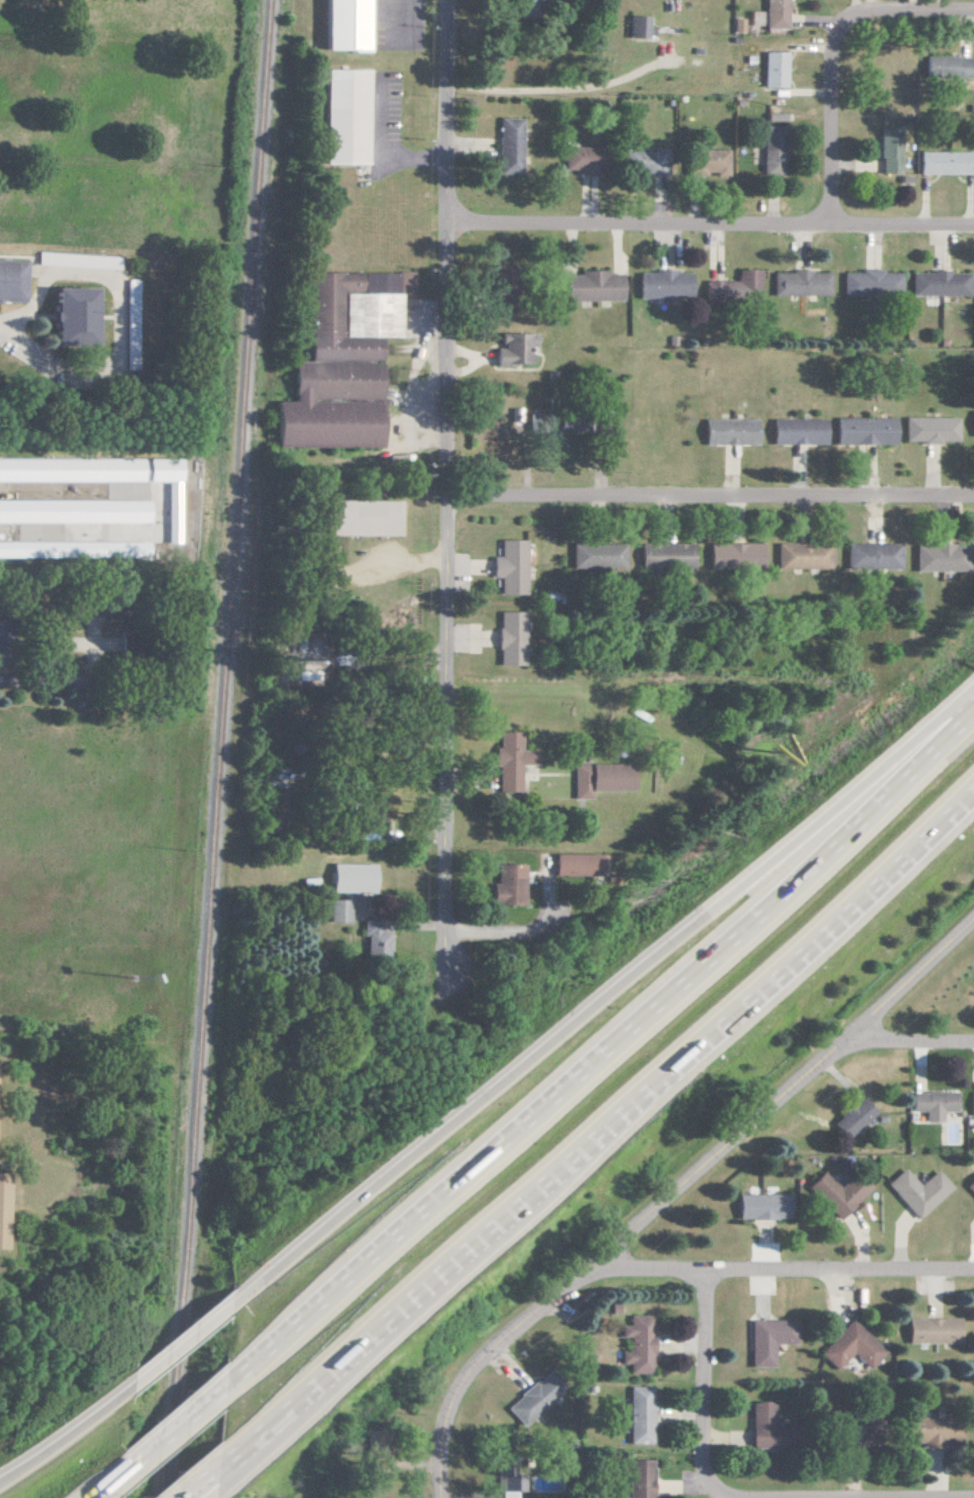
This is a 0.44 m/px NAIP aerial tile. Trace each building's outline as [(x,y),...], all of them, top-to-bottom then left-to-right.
[(367,51),(367,0),(325,0),(325,51),(367,51)] [(517,16),(540,16),(540,0),(517,0),(517,16)] [(784,28),(784,0),(761,0),(762,29),(784,28)] [(761,12),(746,12),(746,27),(760,27),(761,12)] [(626,38),(644,39),(645,17),(627,16),(626,38)] [(729,32),(739,32),(740,19),(730,19),(729,32)] [(760,87),(783,88),(783,52),(761,52),(760,87)] [(922,76),(969,77),(970,58),(923,57),(922,76)] [(366,164),(367,71),(325,70),(324,164),(366,164)] [(783,113),(765,113),(765,121),(783,121),(783,113)] [(498,174),(521,175),(522,119),(499,118),(498,174)] [(761,175),(783,176),(785,127),(763,126),(761,175)] [(899,173),(897,129),(878,129),(879,173),(899,173)] [(562,173),(597,174),(598,148),(563,147),(562,173)] [(651,170),(648,147),(621,151),(624,174),(651,170)] [(689,175),(714,175),(714,177),(727,176),(727,150),(688,151),(689,175)] [(918,174),(972,175),(972,152),(918,152),(918,174)] [(37,266),(119,269),(120,256),(37,253),(37,266)] [(21,261),(0,261),(0,302),(20,303),(21,261)] [(845,271),(862,271),(862,268),(884,268),(884,272),(903,271),(903,294),(845,294),(845,271)] [(774,271),(794,271),(794,269),(813,269),(813,271),(832,271),(833,294),(774,294),(774,271)] [(913,272),(932,272),(932,269),(952,269),(952,271),(971,271),(971,295),(913,295),(913,272)] [(705,281),(705,301),(759,302),(760,271),(737,270),(736,282),(705,281)] [(621,275),(606,275),(606,272),(565,274),(566,302),(622,300),(621,275)] [(638,299),(691,298),(691,272),(638,273),(638,299)] [(381,448),(381,337),(398,337),(398,274),(311,274),(310,362),(293,362),(293,402),(276,402),(276,447),(381,448)] [(140,280),(126,280),(124,369),(138,370),(140,280)] [(51,346),(93,347),(94,290),(52,289),(51,346)] [(536,334),(500,334),(500,349),(495,348),(495,365),(531,366),(532,347),(536,347),(536,334)] [(837,416),(896,416),(896,443),(837,443),(837,416)] [(906,416),(959,416),(959,440),(942,440),(942,443),(923,443),(923,440),(906,440),(906,416)] [(772,445),(824,444),(823,419),(771,420),(772,445)] [(705,445),(757,444),(756,420),(704,420),(705,445)] [(0,460),(0,481),(141,482),(141,473),(144,473),(144,482),(166,482),(166,543),(177,543),(177,460),(0,460)] [(146,522),(146,501),(0,501),(0,522),(146,522)] [(327,535),(398,536),(398,502),(328,501),(327,535)] [(491,557),(491,578),(499,578),(499,595),(524,595),(525,541),(499,541),(499,557),(491,557)] [(145,559),(145,543),(0,542),(0,557),(145,559)] [(692,569),(692,545),(639,543),(639,568),(692,569)] [(708,569),(761,568),(761,543),(708,544),(708,569)] [(775,568),(830,569),(830,545),(776,544),(775,568)] [(899,544),(845,544),(845,569),(899,568),(899,544)] [(571,568),(624,568),(624,545),(570,545),(571,568)] [(914,571),(968,572),(969,546),(914,545),(914,571)] [(524,666),(525,613),(498,612),(497,666),(524,666)] [(496,791),(522,792),(522,751),(520,751),(521,732),(498,731),(498,747),(496,747),(496,791)] [(574,799),(593,799),(593,790),(633,789),(632,763),(574,764),(574,799)] [(555,874),(607,875),(607,855),(555,854),(555,874)] [(330,892),(373,893),(374,864),(331,863),(330,892)] [(524,905),(525,864),(496,863),(496,883),(492,883),(492,904),(524,905)] [(327,922),(349,922),(349,900),(328,899),(327,922)] [(363,959),(388,959),(389,923),(364,922),(363,959)] [(955,1112),(956,1093),(910,1092),(910,1112),(924,1112),(923,1122),(941,1122),(941,1111),(955,1112)] [(873,1110),(858,1097),(832,1125),(847,1139),(873,1110)] [(952,1187),(935,1170),(918,1186),(902,1168),(885,1184),(917,1219),(952,1187)] [(840,1219),(868,1188),(853,1174),(839,1189),(821,1171),(805,1188),(840,1219)] [(965,1185),(973,1195),(973,1177),(965,1185)] [(738,1194),(738,1218),(789,1219),(789,1195),(738,1194)] [(651,1316),(628,1315),(628,1325),(619,1325),(619,1337),(628,1337),(628,1351),(620,1351),(620,1363),(628,1363),(628,1373),(651,1374),(651,1316)] [(907,1342),(959,1343),(959,1319),(907,1318),(907,1342)] [(818,1354),(835,1370),(851,1353),(868,1369),(884,1352),(850,1320),(818,1354)] [(773,1367),(773,1343),(794,1344),(794,1323),(750,1323),(749,1367),(773,1367)] [(523,1427),(560,1393),(543,1375),(507,1408),(523,1427)] [(651,1444),(652,1388),(629,1387),(627,1443),(651,1444)] [(775,1402),(750,1402),(751,1451),(775,1450),(775,1402)] [(960,1446),(960,1426),(944,1426),(945,1418),(904,1418),(904,1442),(922,1442),(922,1446),(960,1446)] [(387,1471),(386,1430),(369,1431),(370,1471),(387,1471)] [(627,1497),(652,1497),(652,1459),(627,1459),(627,1467),(621,1467),(621,1478),(627,1478),(627,1497)] [(515,1491),(523,1491),(522,1471),(510,1471),(510,1481),(501,1481),(501,1497),(515,1497),(515,1491)]
